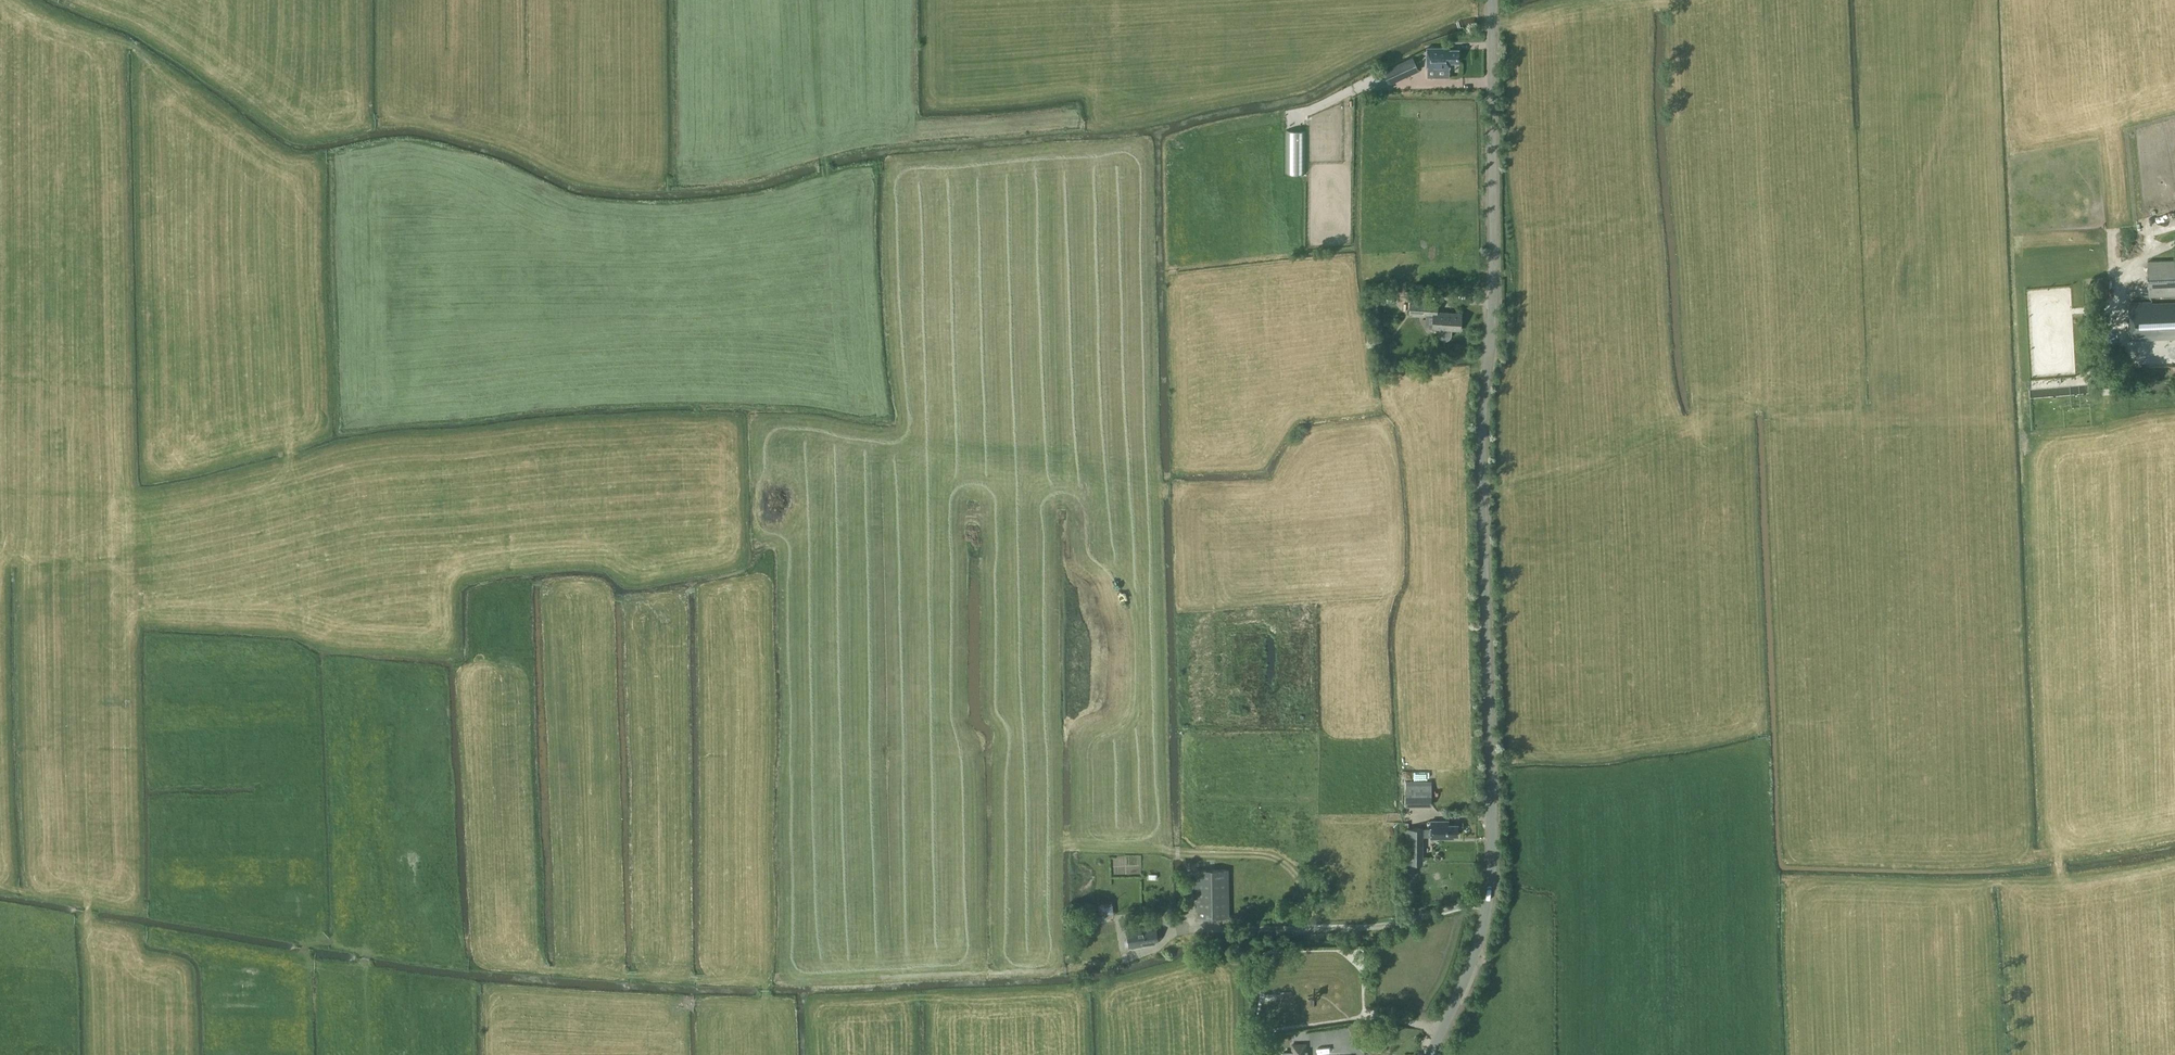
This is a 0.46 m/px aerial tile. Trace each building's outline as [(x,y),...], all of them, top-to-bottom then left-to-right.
[(1427,47),(1427,67),(1450,67),(1450,61),(1459,61),(1459,49),(1450,49),(1450,47),(1427,47)] [(1419,70),(1413,55),(1383,69),(1389,84),(1419,70)] [(2148,260),(2149,295),(2174,294),(2174,259),(2148,260)] [(1411,298),(1411,300),(1410,313),(1426,314),(1425,327),(1441,328),(1441,333),(1441,335),(1443,337),(1445,339),(1447,339),(1449,338),(1451,336),(1452,334),(1452,329),(1462,330),(1463,313),(1438,311),(1439,302),(1432,302),(1432,292),(1406,290),(1406,297),(1411,298)] [(2151,303),(2151,301),(2129,302),(2130,339),(2174,337),(2174,302),(2151,303)] [(2146,346),(2146,363),(2174,363),(2174,346),(2146,346)] [(1432,805),(1432,784),(1406,784),(1406,805),(1432,805)] [(1449,820),(1431,820),(1431,837),(1454,837),(1454,834),(1458,834),(1458,823),(1449,823),(1449,820)] [(1423,828),(1405,828),(1405,861),(1423,861),(1423,828)] [(1230,916),(1229,868),(1195,868),(1196,917),(1230,916)] [(1114,912),(1111,899),(1095,902),(1098,916),(1114,912)] [(1154,940),(1157,939),(1156,929),(1152,930),(1152,926),(1128,930),(1130,946),(1154,942),(1154,940)] [(1293,1045),(1293,1054),(1305,1054),(1305,1044),(1293,1045)]
